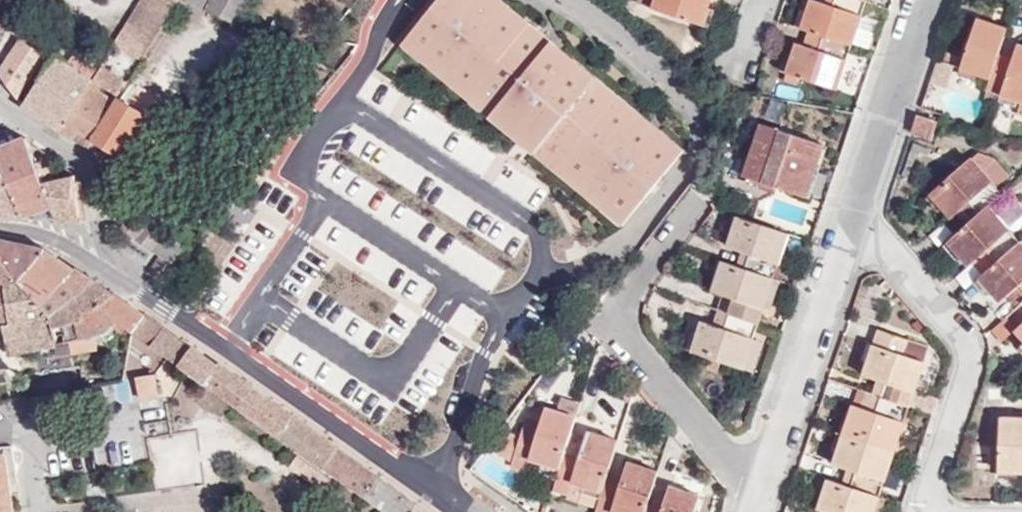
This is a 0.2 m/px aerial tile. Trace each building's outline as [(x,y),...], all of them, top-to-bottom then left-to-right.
[(114,45),(142,59),(179,0),(141,0),(114,45)] [(204,8),(208,0),(186,0),(204,8)] [(208,10),(236,24),(249,0),(213,0),(208,10)] [(636,215),(695,136),(516,0),(438,0),(407,42),(636,215)] [(652,6),(704,24),(708,9),(711,0),(654,0),(652,6)] [(802,27),(808,29),(822,34),(852,44),(867,0),(835,0),(833,5),(825,2),(818,0),(809,0),(802,27)] [(990,79),(982,102),(996,106),(999,100),(1000,95),(1006,79),(991,74),(994,64),(1013,8),(998,3),(992,22),(978,18),(960,68),(977,74),(990,79)] [(710,25),(714,11),(708,9),(704,24),(710,25)] [(822,34),(808,29),(803,44),(817,48),(822,34)] [(800,75),(837,87),(852,44),(822,34),(817,48),(803,44),(796,42),(783,81),(796,85),(800,75)] [(22,38),(0,71),(18,98),(46,53),(22,38)] [(1017,115),(1021,116),(1021,44),(1018,43),(1009,69),(1006,79),(1000,95),(1017,101),(1021,102),(1017,115)] [(57,54),(24,105),(60,130),(91,84),(94,79),(57,54)] [(1009,69),(994,64),(991,74),(1006,79),(1009,69)] [(128,82),(102,65),(94,79),(91,84),(116,101),(119,97),(128,82)] [(937,66),(931,84),(944,88),(949,70),(937,66)] [(958,75),(975,79),(977,74),(960,68),(958,75)] [(91,84),(60,130),(89,145),(116,101),(91,84)] [(159,97),(140,85),(129,103),(148,114),(159,97)] [(999,100),(1015,106),(1017,101),(1000,95),(999,100)] [(116,101),(89,145),(96,169),(109,177),(148,114),(129,103),(119,97),(116,101)] [(917,115),(914,124),(912,131),(932,137),(937,121),(917,115)] [(760,180),(799,193),(817,141),(761,122),(743,174),(748,176),(760,180)] [(20,217),(57,218),(42,178),(27,137),(0,148),(0,163),(5,176),(20,217)] [(808,196),(826,145),(817,141),(799,193),(808,196)] [(995,158),(978,152),(971,158),(996,187),(1010,175),(995,158)] [(956,213),(965,223),(986,204),(1000,192),(996,187),(971,158),(929,194),(941,208),(950,218),(956,213)] [(57,218),(84,220),(76,174),(42,178),(57,218)] [(20,217),(5,176),(0,178),(0,216),(20,217)] [(747,182),(758,186),(760,180),(748,176),(747,182)] [(926,197),(937,211),(941,208),(929,194),(926,197)] [(997,260),(1018,241),(986,204),(965,223),(946,241),(959,256),(967,266),(979,255),(986,249),(997,260)] [(147,222),(134,213),(121,229),(134,238),(147,222)] [(773,276),(787,232),(737,215),(727,244),(740,249),(749,252),(745,267),(773,276)] [(134,238),(172,262),(186,245),(148,220),(147,222),(134,238)] [(0,240),(0,255),(21,281),(22,281),(46,250),(0,240)] [(959,256),(946,241),(943,244),(955,260),(959,256)] [(1018,241),(997,260),(990,267),(978,278),(990,291),(999,301),(1005,295),(1011,290),(1021,301),(1021,245),(1018,241)] [(740,249),(736,264),(745,267),(749,252),(740,249)] [(979,255),(990,267),(997,260),(986,249),(979,255)] [(75,269),(46,250),(22,281),(43,305),(75,269)] [(0,255),(0,284),(21,281),(0,255)] [(724,293),(733,296),(728,312),(757,322),(763,306),(773,276),(745,267),(736,264),(722,259),(712,289),(724,293)] [(94,282),(75,269),(43,305),(53,315),(94,282)] [(763,306),(771,309),(780,279),(773,276),(763,306)] [(990,291),(978,278),(974,281),(986,294),(990,291)] [(22,281),(21,281),(0,284),(0,327),(5,326),(11,353),(57,344),(56,327),(53,315),(43,305),(22,281)] [(115,296),(94,282),(53,315),(56,327),(78,321),(84,320),(85,313),(96,311),(115,296)] [(1016,307),(1021,302),(1021,301),(1011,290),(1005,295),(1016,307)] [(724,293),(719,309),(728,312),(733,296),(724,293)] [(134,331),(145,315),(115,296),(96,311),(85,313),(84,320),(78,321),(81,338),(81,339),(96,337),(101,336),(115,325),(120,321),(126,325),(133,330),(134,331)] [(1016,307),(1013,310),(1004,318),(1014,330),(1021,323),(1021,302),(1016,307)] [(728,312),(719,309),(714,323),(723,327),(728,312)] [(743,367),(753,336),(757,322),(728,312),(723,327),(714,323),(703,320),(697,337),(693,349),(743,367)] [(155,321),(146,315),(145,315),(134,331),(144,338),(155,321)] [(115,325),(122,330),(126,325),(120,321),(115,325)] [(155,321),(144,338),(152,344),(164,328),(155,321)] [(164,328),(152,344),(180,364),(191,348),(164,328)] [(870,375),(887,380),(882,395),(909,404),(912,395),(924,360),(914,357),(918,347),(919,342),(879,329),(865,373),(870,375)] [(688,333),(684,345),(693,349),(697,337),(688,333)] [(754,371),(764,340),(753,336),(743,367),(754,371)] [(81,339),(81,338),(66,342),(68,353),(97,348),(96,337),(81,339)] [(923,348),(918,347),(914,357),(924,360),(912,395),(930,400),(939,374),(940,369),(940,364),(938,359),(936,355),(934,352),(930,350),(923,348)] [(205,382),(217,366),(191,348),(180,364),(184,368),(205,382)] [(251,387),(218,364),(217,366),(205,382),(238,406),(251,387)] [(159,394),(158,386),(156,373),(137,377),(140,397),(159,394)] [(882,395),(887,380),(870,375),(866,389),(882,395)] [(279,436),(294,417),(251,387),(238,406),(279,436)] [(882,395),(866,389),(860,387),(855,403),(876,411),(882,395)] [(876,411),(855,403),(849,420),(845,433),(894,449),(909,404),(882,395),(876,411)] [(930,400),(912,395),(909,404),(932,412),(935,401),(930,400)] [(542,422),(535,442),(521,437),(521,439),(501,432),(489,449),(504,457),(502,462),(512,466),(526,470),(531,458),(560,467),(561,463),(565,451),(576,415),(547,406),(542,422)] [(339,448),(294,417),(279,436),(303,453),(325,469),(339,448)] [(542,422),(527,417),(521,437),(535,442),(542,422)] [(840,417),(835,429),(845,433),(849,420),(840,417)] [(1001,417),(999,471),(1021,472),(1021,418),(1001,417)] [(581,456),(577,468),(561,463),(560,467),(553,489),(568,493),(572,481),(585,485),(602,490),(607,477),(619,438),(588,430),(581,456)] [(845,465),(856,470),(851,485),(879,495),(894,449),(845,433),(835,463),(845,465)] [(6,448),(0,449),(0,448),(0,511),(14,511),(6,448)] [(365,497),(380,477),(339,448),(325,469),(334,475),(365,497)] [(561,463),(577,468),(581,456),(565,451),(561,463)] [(328,484),(334,475),(325,469),(303,453),(296,462),(328,484)] [(490,457),(484,453),(476,464),(481,469),(490,457)] [(649,502),(659,469),(629,459),(622,482),(618,495),(602,490),(600,497),(596,511),(612,511),(613,511),(615,511),(646,511),(649,502)] [(851,485),(856,470),(845,465),(840,482),(851,485)] [(825,493),(830,478),(821,476),(816,490),(825,493)] [(418,504),(380,477),(365,497),(387,511),(413,511),(418,504)] [(602,490),(618,495),(622,482),(607,477),(602,490)] [(832,511),(873,511),(879,495),(851,485),(840,482),(830,478),(825,493),(820,508),(829,511),(832,511)] [(662,511),(693,511),(699,492),(670,483),(664,507),(662,511)] [(585,485),(584,491),(600,497),(602,490),(585,485)] [(886,497),(879,495),(873,511),(881,511),(886,497)] [(664,507),(649,502),(646,511),(662,511),(664,507)]
